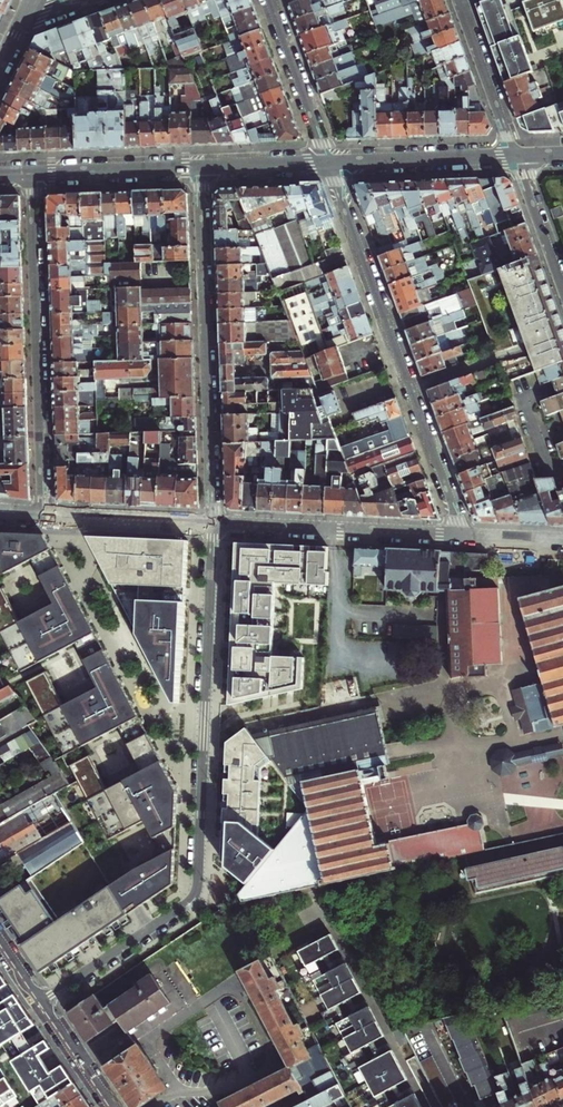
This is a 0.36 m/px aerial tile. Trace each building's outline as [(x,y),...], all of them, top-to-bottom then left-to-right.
[(145,45),(149,56),(155,54),(156,53),(152,42),(159,40),(157,34),(144,0),(142,0),(137,2),(130,4),(145,45)] [(157,34),(163,32),(167,35),(169,43),(173,42),(174,46),(173,46),(181,68),(188,68),(184,58),(176,37),(174,33),(161,0),(144,0),(157,34)] [(174,33),(177,32),(176,30),(181,28),(178,21),(175,19),(188,15),(182,0),(161,0),(174,33)] [(188,15),(194,30),(200,27),(199,23),(205,20),(203,13),(198,0),(182,0),(188,15)] [(203,13),(209,10),(213,19),(221,16),(216,2),(215,0),(198,0),(203,13)] [(216,2),(221,16),(222,18),(254,7),(251,0),(221,0),(216,2)] [(303,0),(288,5),(292,15),(295,22),(343,4),(344,4),(343,0),(330,0),(324,2),(323,0),(303,0)] [(373,19),(424,0),(367,0),(366,1),(373,19)] [(427,23),(451,14),(447,5),(446,0),(424,0),(373,19),(376,28),(420,12),(419,9),(422,8),(427,23)] [(476,6),(490,44),(505,84),(528,76),(533,74),(533,73),(530,65),(529,60),(520,38),(515,40),(509,22),(501,0),(492,0),(476,6)] [(524,3),(528,16),(534,33),(553,26),(562,23),(562,3),(562,0),(533,0),(524,3)] [(123,7),(116,10),(130,48),(133,55),(140,53),(138,47),(145,45),(130,4),(123,7)] [(345,12),(343,4),(295,22),(297,29),(300,37),(331,26),(329,18),(345,12)] [(258,20),(254,7),(222,18),(224,23),(236,19),(240,32),(228,36),(230,41),(262,30),(258,20)] [(108,12),(102,15),(111,40),(116,53),(130,48),(116,10),(108,12)] [(406,31),(411,46),(456,30),(454,23),(451,14),(427,23),(406,31)] [(96,17),(88,20),(107,71),(122,70),(120,65),(116,67),(112,57),(106,54),(104,46),(101,44),(111,40),(102,15),(96,17)] [(81,22),(74,25),(91,72),(99,71),(107,71),(88,20),(81,22)] [(347,20),(331,26),(300,37),(303,46),(307,55),(337,45),(346,41),(342,32),(350,29),(347,20)] [(67,27),(60,30),(68,51),(76,72),(91,72),(74,25),(67,27)] [(54,32),(46,35),(56,62),(64,66),(60,54),(68,51),(60,30),(54,32)] [(265,37),(262,30),(230,41),(223,44),(228,58),(267,44),(265,37)] [(416,61),(434,54),(462,44),(459,38),(456,30),(411,46),(416,61)] [(194,31),(176,37),(184,58),(203,51),(194,31)] [(37,38),(31,49),(56,62),(46,35),(41,36),(37,38)] [(269,50),(267,44),(228,58),(225,59),(230,74),(237,71),(272,58),(269,50)] [(434,54),(440,68),(467,58),(464,51),(462,44),(434,54)] [(340,51),(337,45),(307,55),(310,63),(312,69),(352,54),(350,48),(340,51)] [(28,56),(24,63),(59,81),(63,83),(67,77),(76,82),(76,72),(64,66),(56,62),(31,49),(28,56)] [(352,54),(312,69),(314,75),(317,82),(347,71),(345,65),(355,61),(352,54)] [(275,65),(272,58),(237,71),(240,78),(231,82),(233,89),(239,87),(278,73),(275,65)] [(449,81),(456,78),(472,72),(469,64),(467,58),(440,68),(438,68),(442,80),(440,80),(439,82),(440,84),(449,81)] [(20,71),(17,78),(49,95),(59,99),(77,99),(77,98),(76,90),(72,88),(68,97),(54,90),(59,81),(24,63),(20,71)] [(357,67),(347,71),(317,82),(319,89),(322,95),(339,89),(351,85),(349,78),(360,74),(357,67)] [(185,146),(193,146),(191,100),(201,100),(200,98),(188,68),(181,68),(170,69),(170,84),(186,84),(186,95),(182,95),(182,110),(183,113),(171,113),(172,147),(185,146)] [(127,148),(126,93),(125,70),(122,70),(107,71),(99,71),(99,101),(91,101),(91,98),(77,98),(77,99),(77,109),(78,150),(92,150),(116,149),(127,148)] [(456,91),(464,91),(470,91),(470,88),(477,86),(475,80),(472,72),(456,78),(456,90),(456,91)] [(278,73),(239,87),(241,94),(233,97),(236,104),(237,104),(283,87),(280,80),(278,73)] [(376,75),(351,85),(339,89),(342,97),(352,94),(362,89),(362,101),(353,102),(354,127),(351,127),(347,130),(348,141),(360,141),(379,140),(377,90),(376,75)] [(505,84),(518,121),(541,112),(537,101),(543,99),(537,85),(532,87),(528,76),(505,84)] [(14,84),(10,92),(47,111),(50,104),(46,102),(49,95),(17,78),(14,84)] [(440,90),(442,137),(448,137),(457,137),(457,104),(450,104),(449,81),(440,84),(440,90)] [(426,105),(427,138),(434,138),(442,137),(440,90),(440,84),(432,87),(433,89),(434,105),(426,105)] [(470,88),(470,91),(471,136),(477,136),(488,135),(492,129),(477,86),(470,88)] [(230,90),(233,97),(241,94),(239,87),(233,89),(230,90)] [(283,87),(237,104),(239,109),(242,118),(288,101),(285,94),(283,87)] [(400,103),(393,104),(394,139),(402,139),(410,139),(408,92),(408,89),(399,89),(400,103)] [(385,90),(377,90),(379,140),(386,140),(394,139),(393,104),(386,104),(385,90)] [(413,91),(408,92),(410,139),(418,138),(427,138),(426,105),(425,103),(416,104),(416,94),(413,94),(413,91)] [(457,104),(457,137),(464,136),(471,136),(470,91),(464,91),(464,97),(456,97),(457,104)] [(7,98),(3,104),(29,117),(33,120),(37,117),(32,114),(34,112),(40,115),(46,111),(47,111),(10,92),(7,98)] [(237,144),(222,109),(215,92),(200,98),(201,100),(219,145),(228,145),(237,144)] [(135,148),(142,148),(141,99),(141,93),(126,93),(127,148),(135,148)] [(163,147),(172,147),(171,113),(171,107),(164,107),(164,97),(159,97),(159,93),(156,93),(156,99),(157,147),(163,147)] [(151,148),(157,147),(156,99),(141,99),(142,148),(151,148)] [(191,100),(193,146),(208,145),(219,145),(201,100),(191,100)] [(288,101),(242,118),(245,125),(261,119),(263,126),(293,115),(290,108),(288,101)] [(0,111),(0,119),(15,126),(20,119),(27,123),(29,117),(3,104),(0,111)] [(252,144),(248,131),(245,125),(242,118),(239,109),(231,112),(229,107),(222,109),(237,144),(244,144),(252,144)] [(78,150),(77,109),(69,110),(69,119),(62,119),(63,151),(71,151),(78,150)] [(541,112),(518,121),(521,129),(531,134),(556,133),(554,127),(547,110),(541,112)] [(63,151),(62,119),(56,119),(56,111),(47,111),(47,129),(48,152),(56,151),(63,151)] [(296,124),(293,115),(263,126),(265,134),(258,136),(256,128),(248,131),(252,144),(303,142),(296,124)] [(6,153),(5,136),(10,132),(20,131),(19,128),(15,126),(0,119),(0,154),(3,153),(6,153)] [(34,152),(33,129),(20,130),(20,131),(20,135),(20,153),(28,152),(34,152)] [(48,152),(47,129),(33,129),(34,152),(41,152),(48,152)] [(20,153),(20,135),(20,131),(10,132),(5,136),(6,153),(14,153),(20,153)] [(479,180),(499,234),(501,234),(513,229),(509,217),(507,213),(506,212),(494,179),(485,179),(479,180)] [(506,179),(494,179),(506,212),(507,213),(514,211),(515,215),(519,217),(524,216),(512,183),(506,179)] [(455,181),(447,181),(460,216),(467,213),(473,230),(474,229),(479,242),(485,240),(476,216),(463,180),(455,181)] [(498,235),(499,234),(479,180),(472,180),(463,180),(476,216),(482,214),(491,237),(498,235)] [(422,182),(415,182),(429,219),(434,217),(441,236),(450,232),(445,219),(431,181),(422,182)] [(460,216),(447,181),(438,181),(431,181),(445,219),(453,216),(462,241),(468,239),(460,216)] [(429,219),(415,182),(408,182),(400,183),(416,224),(423,222),(430,239),(436,237),(429,219)] [(369,184),(387,232),(388,236),(396,233),(391,216),(396,214),(385,183),(377,183),(369,184)] [(394,183),(385,183),(396,214),(398,221),(404,219),(414,245),(422,242),(416,224),(400,183),(394,183)] [(354,187),(369,227),(377,224),(381,234),(387,232),(369,184),(360,184),(356,184),(354,187)] [(334,227),(319,186),(309,187),(301,187),(318,233),(334,227)] [(298,224),(284,187),(254,189),(237,189),(249,219),(252,227),(271,220),(286,215),(291,227),(275,233),(275,231),(259,237),(256,229),(253,230),(257,240),(261,248),(264,256),(265,259),(267,265),(273,279),(278,292),(303,283),(348,267),(346,260),(344,254),(328,260),(313,265),(303,238),(298,224)] [(320,238),(318,233),(301,187),(293,187),(284,187),(298,224),(305,222),(310,235),(312,241),(320,238)] [(249,219),(237,189),(221,190),(215,196),(216,202),(216,209),(227,208),(229,216),(232,215),(231,211),(233,210),(236,218),(237,221),(249,219)] [(173,220),(189,220),(188,195),(184,191),(174,191),(164,192),(165,214),(175,214),(175,217),(173,217),(173,220)] [(150,218),(149,192),(140,193),(133,193),(135,219),(135,226),(135,230),(143,230),(143,247),(151,246),(150,218)] [(165,221),(165,214),(164,192),(156,192),(149,192),(150,218),(159,218),(159,220),(158,222),(158,233),(166,233),(166,232),(166,228),(165,221)] [(110,194),(103,194),(104,226),(105,231),(105,234),(112,234),(111,231),(118,230),(117,193),(110,194)] [(135,226),(135,219),(133,193),(125,193),(117,193),(118,230),(119,239),(127,239),(126,227),(135,226)] [(92,194),(82,195),(83,227),(84,242),(86,242),(105,241),(105,234),(105,231),(104,226),(103,194),(92,194)] [(69,215),(69,195),(56,196),(51,196),(48,199),(48,216),(63,215),(69,215)] [(75,195),(69,195),(69,215),(69,219),(76,219),(77,228),(83,227),(82,195),(75,195)] [(11,198),(3,198),(5,233),(21,232),(20,197),(11,198)] [(550,210),(554,220),(555,219),(562,216),(562,214),(560,206),(552,209),(550,210)] [(227,208),(216,209),(216,220),(217,232),(230,231),(230,225),(239,224),(242,230),(253,230),(252,227),(249,219),(237,221),(236,218),(229,218),(229,216),(227,208)] [(49,223),(49,229),(63,228),(63,215),(48,216),(49,223)] [(527,224),(525,220),(520,222),(509,217),(513,229),(527,224)] [(171,228),(171,234),(189,234),(189,227),(189,220),(173,220),(165,221),(166,228),(171,228)] [(259,237),(275,231),(271,220),(252,227),(253,230),(256,229),(259,237)] [(305,222),(298,224),(303,238),(310,235),(305,222)] [(531,237),(527,224),(513,229),(501,234),(502,238),(504,238),(506,246),(508,247),(511,246),(514,253),(535,246),(531,237)] [(63,228),(49,229),(49,236),(49,243),(84,242),(83,227),(77,228),(70,228),(63,228)] [(242,230),(230,231),(217,232),(217,242),(217,250),(240,249),(239,238),(243,239),(246,239),(246,240),(257,240),(253,230),(242,230)] [(21,232),(5,233),(6,260),(6,268),(23,268),(22,250),(21,232)] [(167,248),(190,248),(190,242),(189,234),(171,234),(171,241),(166,241),(167,246),(167,248)] [(502,270),(490,238),(485,240),(479,242),(471,245),(474,252),(476,260),(483,277),(499,271),(502,270)] [(246,240),(246,249),(261,248),(257,240),(246,240)] [(106,264),(105,241),(86,242),(86,257),(87,277),(97,276),(111,276),(112,276),(112,264),(106,264)] [(414,245),(408,247),(394,252),(379,257),(382,264),(385,272),(415,261),(412,255),(428,249),(425,241),(422,242),(414,245)] [(49,253),(49,258),(86,257),(86,242),(84,242),(49,243),(49,253)] [(391,242),(376,248),(379,257),(394,252),(392,247),(391,242)] [(408,247),(406,242),(392,247),(394,252),(408,247)] [(111,276),(111,281),(141,280),(140,264),(154,263),(153,246),(151,246),(143,247),(136,247),(137,263),(120,264),(112,264),(112,276),(111,276)] [(154,263),(177,262),(190,262),(190,256),(190,248),(167,248),(167,246),(153,246),(154,263)] [(328,260),(344,254),(341,246),(325,251),(328,260)] [(514,253),(518,264),(538,257),(536,251),(535,246),(514,253)] [(240,249),(217,250),(218,260),(218,267),(244,266),(244,257),(250,257),(264,256),(261,248),(246,249),(240,249)] [(476,260),(474,252),(459,257),(462,265),(476,260)] [(50,271),(50,280),(80,280),(97,279),(97,276),(87,277),(86,257),(72,258),(72,266),(50,266),(50,271)] [(538,257),(518,264),(514,265),(511,267),(502,270),(499,271),(536,373),(544,370),(562,363),(562,324),(557,307),(541,263),(538,257)] [(49,258),(50,266),(72,266),(72,258),(49,258)] [(415,261),(385,272),(388,281),(390,286),(421,275),(432,271),(434,277),(437,285),(446,282),(442,270),(438,267),(437,263),(427,267),(424,258),(415,261)] [(268,279),(273,279),(267,265),(261,265),(257,266),(258,279),(268,279)] [(218,275),(219,281),(246,280),(245,266),(244,266),(218,267),(218,275)] [(250,266),(245,266),(246,280),(254,280),(258,279),(257,266),(250,266)] [(350,273),(348,267),(303,283),(305,288),(319,283),(321,284),(322,284),(324,289),(353,278),(350,273)] [(23,268),(6,268),(0,269),(0,286),(23,285),(23,278),(23,268)] [(393,294),(395,300),(425,290),(437,285),(434,277),(423,281),(421,275),(390,286),(393,294)] [(308,295),(312,307),(357,291),(355,285),(353,278),(324,289),(326,293),(325,293),(324,295),(313,299),(311,293),(308,295)] [(273,279),(268,279),(274,292),(278,292),(273,279)] [(50,286),(50,290),(84,289),(83,288),(82,287),(81,287),(80,280),(50,280),(50,286)] [(219,289),(219,294),(258,293),(258,288),(255,288),(254,280),(246,280),(219,281),(219,289)] [(291,322),(298,342),(300,347),(303,353),(305,359),(339,347),(373,334),(371,330),(370,326),(335,339),(329,341),(326,341),(324,339),(323,338),(320,331),(316,319),(314,312),(312,307),(308,295),(305,288),(303,283),(278,292),(284,307),(291,322)] [(23,285),(0,286),(0,299),(24,298),(23,292),(23,285)] [(142,307),(192,306),(191,295),(191,291),(142,292),(142,288),(117,289),(117,308),(130,308),(130,310),(142,310),(142,307)] [(51,298),(51,303),(88,302),(87,289),(84,289),(50,290),(51,298)] [(407,331),(463,311),(477,306),(471,289),(436,302),(430,304),(400,315),(404,324),(407,331)] [(425,290),(395,300),(398,308),(400,315),(430,304),(429,302),(425,290)] [(357,291),(312,307),(314,312),(328,307),(330,308),(331,308),(333,313),(361,302),(359,297),(357,291)] [(258,293),(219,294),(219,304),(220,310),(253,309),(252,301),(263,301),(264,308),(284,307),(278,292),(274,292),(258,293)] [(0,299),(0,316),(24,315),(24,307),(24,298),(0,299)] [(88,302),(51,303),(51,310),(51,315),(85,314),(101,313),(101,302),(88,302)] [(361,302),(333,313),(326,315),(330,327),(366,314),(364,309),(361,302)] [(192,311),(192,306),(142,307),(142,310),(130,310),(130,308),(117,308),(118,326),(143,326),(156,325),(192,324),(192,311)] [(253,309),(220,310),(220,317),(220,325),(247,324),(258,323),(291,322),(284,307),(264,308),(253,309)] [(412,346),(457,330),(454,323),(466,319),(463,311),(407,331),(409,339),(412,346)] [(85,314),(51,315),(52,321),(52,326),(82,326),(82,318),(83,318),(85,317),(85,314)] [(330,327),(328,328),(329,331),(332,330),(335,339),(370,326),(368,321),(366,314),(330,327)] [(24,315),(0,316),(0,331),(25,330),(24,322),(24,315)] [(291,322),(258,323),(258,333),(259,344),(268,343),(282,343),(293,342),(298,342),(291,322)] [(258,323),(247,324),(247,334),(258,333),(258,323)] [(192,324),(156,325),(156,331),(154,331),(154,343),(193,342),(193,339),(192,328),(192,324)] [(247,324),(220,325),(220,331),(221,345),(235,345),(246,344),(248,344),(247,334),(247,324)] [(82,326),(52,326),(52,334),(52,338),(94,337),(99,336),(98,325),(82,326)] [(113,344),(118,344),(143,343),(143,326),(118,326),(113,326),(113,344)] [(465,327),(457,330),(412,346),(415,355),(418,362),(450,351),(447,343),(468,335),(465,327)] [(25,347),(25,339),(25,331),(25,330),(0,331),(0,347),(25,347)] [(52,344),(53,350),(83,349),(91,349),(91,341),(94,341),(94,337),(52,338),(52,344)] [(152,360),(161,360),(194,359),(193,353),(193,342),(154,343),(143,343),(118,344),(119,362),(128,361),(139,361),(152,360)] [(257,344),(257,356),(263,355),(268,355),(268,349),(268,343),(259,344),(257,344)] [(246,344),(235,345),(235,356),(241,356),(246,356),(246,344)] [(252,356),(257,356),(257,344),(248,344),(246,344),(246,356),(252,356)] [(235,345),(221,345),(221,350),(221,357),(235,356),(235,345)] [(464,345),(450,351),(418,362),(421,371),(424,378),(455,366),(452,358),(466,353),(464,345)] [(25,347),(0,347),(0,363),(1,362),(26,362),(26,356),(25,347)] [(339,347),(305,359),(308,365),(318,362),(320,367),(317,368),(318,371),(321,371),(325,380),(317,383),(315,384),(317,389),(318,391),(330,387),(351,379),(346,366),(339,347)] [(53,358),(53,364),(78,363),(84,363),(87,363),(87,360),(85,359),(83,359),(83,349),(53,350),(53,358)] [(288,354),(283,354),(283,366),(293,366),(293,353),(288,354)] [(305,359),(303,353),(293,353),(293,366),(308,365),(305,359)] [(283,366),(283,354),(278,354),(273,354),(274,367),(283,366)] [(235,370),(235,356),(221,357),(221,362),(222,367),(222,370),(235,370)] [(194,359),(161,360),(161,371),(161,384),(162,388),(162,399),(195,398),(194,382),(194,376),(194,359)] [(144,379),(152,371),(152,360),(139,361),(139,379),(144,379)] [(161,371),(161,360),(152,360),(152,371),(161,371)] [(119,362),(118,362),(119,380),(124,380),(129,379),(128,361),(119,362)] [(134,379),(139,379),(139,361),(128,361),(129,379),(134,379)] [(26,362),(1,362),(2,371),(0,371),(0,381),(5,381),(27,380),(26,371),(26,362)] [(87,363),(84,363),(85,370),(96,370),(95,362),(87,363)] [(95,362),(96,370),(96,377),(96,381),(102,381),(108,380),(107,362),(95,362)] [(114,362),(107,362),(108,380),(113,380),(119,380),(118,362),(114,362)] [(53,378),(79,378),(78,363),(53,364),(53,372),(53,378)] [(544,370),(548,383),(553,381),(562,377),(562,363),(544,370)] [(308,365),(293,366),(293,378),(303,377),(303,383),(304,390),(312,390),(317,389),(315,384),(308,365)] [(431,398),(433,404),(460,395),(467,392),(465,384),(467,385),(488,378),(487,376),(495,373),(497,381),(504,379),(499,365),(428,391),(431,398)] [(284,378),(283,366),(274,367),(274,373),(274,378),(284,378)] [(293,378),(293,366),(283,366),(284,378),(289,378),(293,378)] [(236,379),(235,370),(222,370),(222,376),(222,382),(236,382),(236,379)] [(321,371),(318,371),(314,373),(317,383),(325,380),(321,371)] [(553,381),(557,394),(544,399),(550,414),(562,410),(562,377),(553,381)] [(79,387),(79,378),(53,378),(54,386),(54,392),(96,391),(96,383),(82,384),(79,387)] [(264,378),(258,379),(258,392),(269,391),(269,386),(269,378),(264,378)] [(241,379),(236,379),(236,382),(236,393),(248,392),(247,379),(241,379)] [(247,379),(248,392),(258,392),(258,379),(252,379),(247,379)] [(0,395),(27,394),(27,387),(27,380),(5,381),(5,383),(9,382),(9,385),(0,385),(0,387),(0,395)] [(236,382),(222,382),(222,387),(222,393),(236,393),(236,382)] [(0,387),(0,409),(6,409),(28,408),(27,402),(27,394),(0,395),(0,387)] [(162,399),(162,388),(134,389),(134,400),(162,399)] [(119,401),(134,400),(134,389),(119,390),(119,393),(119,401)] [(328,416),(322,401),(317,402),(312,390),(304,390),(293,390),(284,391),(280,391),(281,414),(293,413),(292,440),(307,440),(306,445),(317,446),(317,444),(329,445),(329,440),(338,441),(334,430),(328,416)] [(54,408),(79,407),(79,402),(83,401),(85,399),(89,399),(90,407),(97,406),(97,401),(97,394),(96,391),(54,392),(54,400),(54,408)] [(269,391),(258,392),(259,404),(266,404),(270,403),(270,391),(269,391)] [(281,414),(280,391),(270,391),(270,403),(272,403),(273,408),(274,408),(278,408),(278,414),(281,414)] [(320,396),(322,401),(328,416),(341,412),(335,391),(320,396)] [(508,391),(483,400),(489,416),(491,416),(502,412),(514,407),(508,391)] [(248,392),(236,393),(237,404),(241,404),(248,404),(248,392)] [(258,392),(248,392),(248,404),(252,404),(259,404),(258,392)] [(236,393),(222,393),(223,405),(223,414),(223,416),(237,416),(237,413),(237,404),(236,393)] [(460,395),(433,404),(436,412),(438,417),(479,401),(482,400),(480,394),(466,399),(466,400),(462,401),(460,395)] [(195,408),(195,398),(162,399),(134,400),(135,413),(155,412),(155,407),(173,406),(173,412),(173,419),(196,418),(195,408)] [(343,452),(345,459),(410,436),(403,416),(396,398),(379,405),(353,414),(356,421),(357,423),(370,418),(371,422),(380,419),(385,432),(341,448),(343,452)] [(112,433),(110,401),(97,401),(97,406),(97,413),(98,420),(98,427),(98,434),(110,433),(112,433)] [(479,401),(438,417),(441,424),(444,433),(468,424),(470,423),(466,414),(469,416),(479,412),(478,409),(481,408),(479,401)] [(55,421),(98,420),(97,413),(87,413),(84,413),(80,416),(79,407),(54,408),(55,414),(55,421)] [(508,423),(516,420),(516,418),(518,417),(514,407),(502,412),(506,423),(508,423)] [(6,409),(6,421),(2,421),(2,428),(6,428),(6,433),(3,433),(3,431),(0,431),(0,438),(6,438),(29,437),(28,422),(28,408),(6,409)] [(491,416),(496,428),(501,426),(506,423),(502,412),(491,416)] [(293,413),(281,414),(281,432),(280,441),(292,440),(293,413)] [(281,432),(281,414),(278,414),(273,414),(273,433),(281,432)] [(224,430),(239,429),(250,428),(249,415),(237,416),(223,416),(224,425),(224,430)] [(487,431),(496,428),(491,416),(489,416),(480,420),(485,432),(487,431)] [(196,424),(196,418),(173,419),(171,419),(165,419),(166,427),(154,427),(154,433),(161,432),(180,432),(192,431),(196,431),(196,424)] [(55,428),(55,435),(80,434),(81,434),(80,426),(83,428),(98,427),(98,420),(55,421),(55,428)] [(470,423),(468,424),(473,436),(485,432),(480,420),(470,423)] [(520,429),(516,420),(508,423),(511,432),(520,429)] [(154,421),(135,422),(136,433),(146,433),(154,433),(154,427),(154,421)] [(449,445),(473,436),(468,424),(444,433),(447,440),(449,445)] [(239,436),(224,436),(224,440),(224,444),(246,443),(251,443),(250,428),(239,429),(239,436)] [(261,442),(277,441),(280,441),(281,432),(273,433),(258,433),(258,428),(250,428),(251,443),(261,442)] [(514,440),(512,441),(517,453),(527,450),(520,429),(511,432),(512,434),(514,440)] [(192,431),(180,432),(179,451),(197,451),(197,439),(196,431),(192,431)] [(145,444),(160,444),(161,432),(154,433),(146,433),(145,444)] [(94,454),(97,454),(110,454),(110,446),(110,433),(98,434),(97,439),(80,439),(80,444),(79,454),(94,454)] [(112,433),(110,433),(110,446),(131,447),(131,433),(112,433)] [(80,434),(55,435),(55,440),(56,445),(68,444),(80,444),(80,439),(80,434)] [(454,460),(492,446),(491,443),(488,434),(474,440),(450,449),(452,455),(454,460)] [(410,436),(345,459),(347,464),(351,473),(352,475),(360,473),(365,471),(370,469),(374,468),(384,464),(416,452),(410,436)] [(449,447),(450,449),(474,440),(473,438),(473,436),(449,445),(449,447)] [(29,452),(29,437),(6,438),(6,462),(9,465),(30,464),(29,452)] [(275,470),(273,513),(280,514),(288,514),(289,485),(280,485),(280,481),(283,480),(283,469),(284,468),(285,456),(291,457),(291,451),(292,440),(280,441),(277,441),(276,457),(275,470)] [(329,445),(329,451),(343,452),(341,448),(338,441),(329,440),(329,445)] [(261,457),(276,457),(277,441),(261,442),(261,457)] [(512,441),(503,444),(507,457),(517,453),(512,441)] [(261,457),(261,442),(251,443),(246,443),(246,468),(251,469),(251,478),(251,483),(245,483),(245,512),(251,512),(258,512),(260,483),(260,474),(261,457)] [(246,468),(246,443),(224,444),(225,456),(227,506),(231,511),(238,511),(245,512),(245,483),(245,478),(246,468)] [(79,460),(79,454),(80,444),(68,444),(56,445),(56,452),(56,461),(69,461),(79,460)] [(316,470),(305,469),(304,515),(315,515),(326,516),(328,463),(329,451),(329,445),(317,444),(317,446),(316,470)] [(507,457),(503,444),(501,445),(499,446),(493,448),(495,453),(495,456),(497,461),(507,457)] [(159,462),(157,507),(168,507),(177,508),(178,475),(179,473),(179,461),(169,461),(169,446),(160,446),(159,462)] [(493,448),(492,446),(454,460),(456,467),(459,475),(484,466),(481,458),(495,453),(493,448)] [(142,506),(144,472),(141,472),(141,469),(138,469),(139,458),(137,458),(137,449),(131,448),(129,476),(128,506),(135,506),(142,506)] [(507,457),(497,461),(494,462),(484,466),(459,475),(463,486),(466,493),(477,490),(488,486),(485,479),(503,473),(531,463),(527,450),(517,453),(507,457)] [(197,451),(179,451),(179,461),(179,473),(183,472),(183,466),(198,465),(198,462),(197,451)] [(289,485),(288,514),(297,514),(304,515),(305,469),(306,451),(291,451),(291,457),(289,485)] [(416,452),(384,464),(391,483),(393,488),(394,491),(426,479),(420,462),(416,452)] [(78,480),(76,503),(85,504),(92,504),(94,466),(90,466),(90,469),(88,469),(87,474),(89,476),(84,475),(85,463),(94,464),(94,454),(79,454),(79,460),(78,480)] [(94,464),(94,466),(92,504),(101,504),(107,505),(109,476),(99,476),(99,475),(100,474),(101,471),(99,469),(97,469),(97,467),(109,467),(109,456),(110,454),(97,454),(94,454),(94,464)] [(145,455),(144,472),(142,506),(151,507),(157,507),(159,462),(152,462),(152,456),(145,455)] [(117,505),(128,506),(129,476),(121,476),(122,457),(109,456),(109,467),(109,476),(107,505),(117,505)] [(69,503),(76,503),(78,480),(79,460),(69,461),(56,461),(58,502),(69,503)] [(31,501),(30,464),(9,465),(6,462),(7,465),(0,465),(0,472),(12,499),(22,500),(31,501)] [(94,466),(94,464),(85,463),(84,475),(89,476),(87,474),(88,469),(90,469),(90,466),(94,466)] [(346,488),(347,476),(347,473),(351,473),(347,464),(328,463),(326,516),(336,516),(345,516),(346,488)] [(537,526),(552,527),(545,505),(541,494),(540,492),(521,498),(516,483),(536,477),(531,463),(503,473),(507,483),(511,495),(522,525),(537,526)] [(391,483),(384,464),(374,468),(374,470),(377,469),(382,486),(391,483)] [(109,476),(109,467),(97,467),(97,469),(99,469),(101,471),(100,474),(99,475),(99,476),(109,476)] [(370,469),(365,471),(383,518),(394,519),(404,519),(401,511),(398,503),(394,491),(393,488),(379,493),(378,490),(380,487),(375,474),(372,474),(370,469)] [(266,513),(273,513),(275,470),(272,470),(272,474),(269,474),(268,484),(260,483),(258,512),(266,513)] [(360,496),(369,517),(377,518),(383,518),(365,471),(360,473),(362,477),(360,480),(365,494),(360,496)] [(12,499),(0,472),(0,498),(12,499)] [(179,473),(178,475),(177,508),(189,508),(200,509),(199,495),(199,482),(198,472),(184,472),(183,472),(179,473)] [(488,486),(491,495),(502,524),(512,525),(522,525),(511,495),(499,500),(499,495),(495,484),(498,484),(498,486),(507,483),(503,473),(485,479),(488,486)] [(268,484),(269,474),(260,474),(260,483),(268,484)] [(346,488),(357,488),(353,477),(347,476),(346,488)] [(536,479),(536,477),(516,483),(521,498),(540,492),(536,479)] [(552,527),(562,527),(562,504),(558,491),(554,478),(536,479),(540,492),(541,494),(544,493),(545,495),(547,494),(550,503),(545,505),(552,527)] [(428,485),(426,479),(394,491),(398,503),(405,501),(410,499),(414,497),(419,496),(431,491),(428,485)] [(357,517),(369,517),(360,496),(357,488),(346,488),(345,516),(357,517)] [(491,524),(502,524),(491,495),(481,499),(477,490),(466,493),(477,523),(491,524)] [(421,503),(417,504),(423,520),(432,520),(439,520),(440,518),(431,491),(419,496),(421,503)] [(423,520),(417,504),(416,500),(414,497),(410,499),(405,501),(408,509),(401,511),(404,519),(413,519),(423,520)] [(398,503),(401,511),(408,509),(405,501),(398,503)] [(0,533),(0,571),(3,577),(32,562),(54,604),(19,622),(2,589),(0,588),(0,631),(21,671),(75,643),(96,684),(61,702),(43,668),(24,678),(62,752),(116,724),(138,765),(103,783),(85,749),(66,759),(108,839),(144,820),(162,855),(132,871),(109,886),(125,913),(149,898),(172,882),(174,833),(175,822),(176,791),(149,739),(120,684),(79,605),(49,548),(43,535),(6,533),(3,533),(0,533)] [(109,539),(86,538),(160,677),(174,704),(181,705),(184,605),(188,543),(109,539)] [(257,546),(234,545),(231,612),(231,629),(230,644),(230,659),(229,675),(228,707),(302,691),(303,660),(271,659),(274,586),(327,588),(327,574),(326,574),(327,549),(257,546)] [(404,551),(355,549),(354,576),(359,576),(361,575),(361,567),(387,568),(386,591),(404,591),(404,594),(409,598),(415,599),(422,594),(422,592),(439,593),(440,553),(404,551)] [(444,553),(440,553),(439,593),(447,593),(449,553),(444,553)] [(463,554),(449,553),(447,593),(452,679),(470,675),(465,581),(463,554)] [(476,580),(478,554),(471,554),(463,554),(465,581),(476,580)] [(489,566),(488,555),(478,554),(476,580),(483,580),(483,579),(487,578),(487,566),(489,566)] [(465,581),(470,675),(470,677),(488,676),(488,665),(504,665),(502,578),(487,578),(483,579),(483,580),(476,580),(465,581)] [(544,682),(514,691),(518,707),(514,709),(517,720),(522,719),(526,733),(526,735),(562,727),(562,587),(521,599),(544,682)] [(321,629),(322,608),(280,607),(279,649),(320,650),(321,629)] [(393,625),(392,640),(437,642),(437,628),(393,625)] [(17,696),(10,686),(0,691),(0,705),(17,696)] [(26,706),(16,712),(25,728),(30,726),(38,722),(26,706)] [(271,763),(288,785),(362,769),(390,763),(381,721),(378,706),(358,710),(249,733),(271,763)] [(249,883),(275,851),(258,837),(261,770),(271,763),(249,733),(245,729),(230,740),(226,743),(226,753),(224,793),(224,806),(223,821),(223,832),(223,843),(222,856),(222,861),(236,873),(249,883)] [(18,756),(31,749),(41,743),(34,732),(0,750),(0,751),(6,762),(18,756)] [(51,759),(41,743),(31,749),(41,765),(44,763),(51,759)] [(562,756),(562,747),(562,745),(516,756),(508,750),(498,752),(492,760),(494,770),(503,776),(512,774),(518,766),(562,756)] [(51,759),(44,763),(53,778),(60,774),(51,759)] [(418,835),(391,841),(392,842),(392,843),(379,846),(379,844),(366,785),(362,769),(288,785),(307,810),(304,815),(293,828),(275,851),(250,882),(257,899),(318,886),(417,865),(487,850),(483,829),(487,824),(485,818),(480,814),(474,816),(470,821),(471,824),(418,835)] [(54,796),(69,787),(60,774),(53,778),(0,807),(0,826),(54,796)] [(54,796),(0,826),(0,864),(70,822),(54,796)] [(293,828),(304,815),(285,815),(286,828),(293,828)] [(70,822),(0,864),(0,899),(28,879),(82,842),(70,822)] [(466,868),(469,880),(473,880),(475,889),(479,888),(480,893),(562,875),(562,847),(466,868)] [(0,899),(0,913),(10,927),(38,970),(56,958),(81,942),(110,923),(125,913),(109,886),(58,922),(28,879),(0,899)] [(250,882),(238,896),(241,902),(257,899),(250,882)] [(413,1095),(398,1102),(393,1104),(394,1105),(390,1106),(383,1093),(387,1091),(387,1092),(392,1090),(391,1089),(396,1086),(406,1081),(391,1051),(376,1059),(375,1058),(371,1060),(371,1061),(367,1063),(360,1049),(364,1047),(364,1048),(369,1046),(368,1045),(373,1042),(383,1037),(368,1007),(353,1015),(352,1014),(348,1017),(345,1019),(338,1006),(341,1004),(342,1005),(346,1002),(346,1001),(350,999),(361,994),(345,964),(330,972),(330,971),(325,973),(326,974),(322,976),(315,962),(319,960),(319,961),(324,959),(323,958),(328,956),(338,950),(330,935),(312,944),(298,951),(298,952),(305,966),(298,970),(306,985),(313,981),(328,1010),(321,1014),(328,1029),(336,1025),(351,1054),(343,1057),(351,1072),(359,1068),(373,1097),(366,1101),(369,1106),(420,1106),(413,1095)] [(296,948),(298,951),(312,944),(310,941),(296,948)] [(328,956),(323,958),(324,959),(330,971),(330,972),(345,964),(342,957),(331,963),(328,956)] [(299,1090),(301,1094),(306,1092),(310,1100),(319,1096),(329,1091),(339,1086),(318,1046),(308,1051),(302,1039),(305,1037),(299,1025),(295,1027),(276,993),(280,991),(274,979),(270,981),(260,961),(240,972),(291,1067),(221,1103),(223,1106),(266,1106),(299,1090)] [(104,1009),(95,996),(77,1007),(84,1018),(75,1023),(81,1033),(88,1042),(120,1020),(128,1033),(131,1031),(133,1033),(138,1030),(137,1027),(150,1018),(152,1021),(157,1017),(155,1014),(162,1010),(164,1013),(169,1009),(167,1006),(172,1003),(152,974),(136,984),(138,986),(104,1009)] [(501,1006),(505,1018),(517,1049),(522,1064),(531,1060),(534,1059),(519,1018),(562,1008),(562,993),(501,1006)] [(14,994),(0,1003),(0,1047),(35,1024),(33,1021),(14,994)] [(350,999),(346,1001),(346,1002),(352,1014),(353,1015),(368,1007),(365,1001),(354,1006),(350,999)] [(501,1006),(484,1010),(489,1021),(505,1018),(501,1006)] [(84,1018),(77,1007),(68,1014),(72,1019),(75,1023),(84,1018)] [(500,1093),(503,1092),(496,1076),(493,1077),(469,1017),(468,1013),(444,1018),(452,1040),(453,1039),(461,1057),(459,1058),(465,1073),(466,1072),(472,1086),(475,1085),(481,1100),(484,1099),(487,1098),(500,1093)] [(395,1031),(393,1032),(401,1046),(409,1041),(402,1027),(395,1031)] [(539,1057),(546,1054),(562,1048),(562,1033),(534,1044),(539,1057)] [(50,1047),(45,1039),(12,1062),(41,1103),(44,1101),(48,1099),(58,1093),(74,1082),(62,1064),(50,1073),(39,1055),(50,1047)] [(373,1042),(368,1045),(369,1046),(375,1058),(376,1059),(391,1051),(387,1045),(377,1050),(373,1042)] [(131,1106),(143,1106),(169,1090),(139,1046),(106,1069),(115,1083),(120,1091),(127,1100),(131,1106)] [(546,1054),(549,1061),(550,1064),(562,1061),(562,1048),(546,1054)] [(528,1079),(522,1064),(517,1049),(509,1052),(515,1069),(508,1071),(521,1106),(538,1106),(528,1079)] [(528,1079),(538,1106),(548,1106),(551,1105),(542,1080),(540,1074),(535,1076),(532,1069),(537,1067),(534,1059),(531,1060),(522,1064),(528,1079)] [(562,1099),(553,1071),(550,1064),(549,1061),(541,1064),(544,1075),(548,1076),(551,1074),(551,1076),(542,1080),(551,1105),(557,1102),(562,1099)] [(20,1095),(2,1068),(0,1069),(0,1106),(1,1106),(20,1095)] [(553,1071),(562,1099),(562,1075),(561,1069),(553,1071)] [(500,1093),(505,1106),(521,1106),(508,1071),(496,1076),(503,1092),(500,1093)] [(82,1094),(79,1089),(74,1082),(58,1093),(48,1099),(51,1104),(47,1106),(44,1101),(41,1103),(39,1105),(40,1106),(62,1106),(82,1094)] [(339,1086),(329,1091),(335,1102),(339,1100),(345,1097),(339,1086)] [(398,1102),(413,1095),(410,1088),(399,1093),(396,1086),(391,1089),(392,1090),(398,1102)] [(319,1096),(325,1106),(326,1106),(330,1105),(335,1102),(329,1091),(319,1096)] [(500,1093),(487,1098),(489,1101),(492,1099),(495,1106),(505,1106),(500,1093)] [(90,1106),(86,1100),(82,1094),(62,1106),(88,1106),(90,1106)] [(310,1100),(309,1101),(312,1106),(325,1106),(319,1096),(310,1100)] [(454,1098),(442,1105),(443,1106),(459,1106),(454,1098)]
